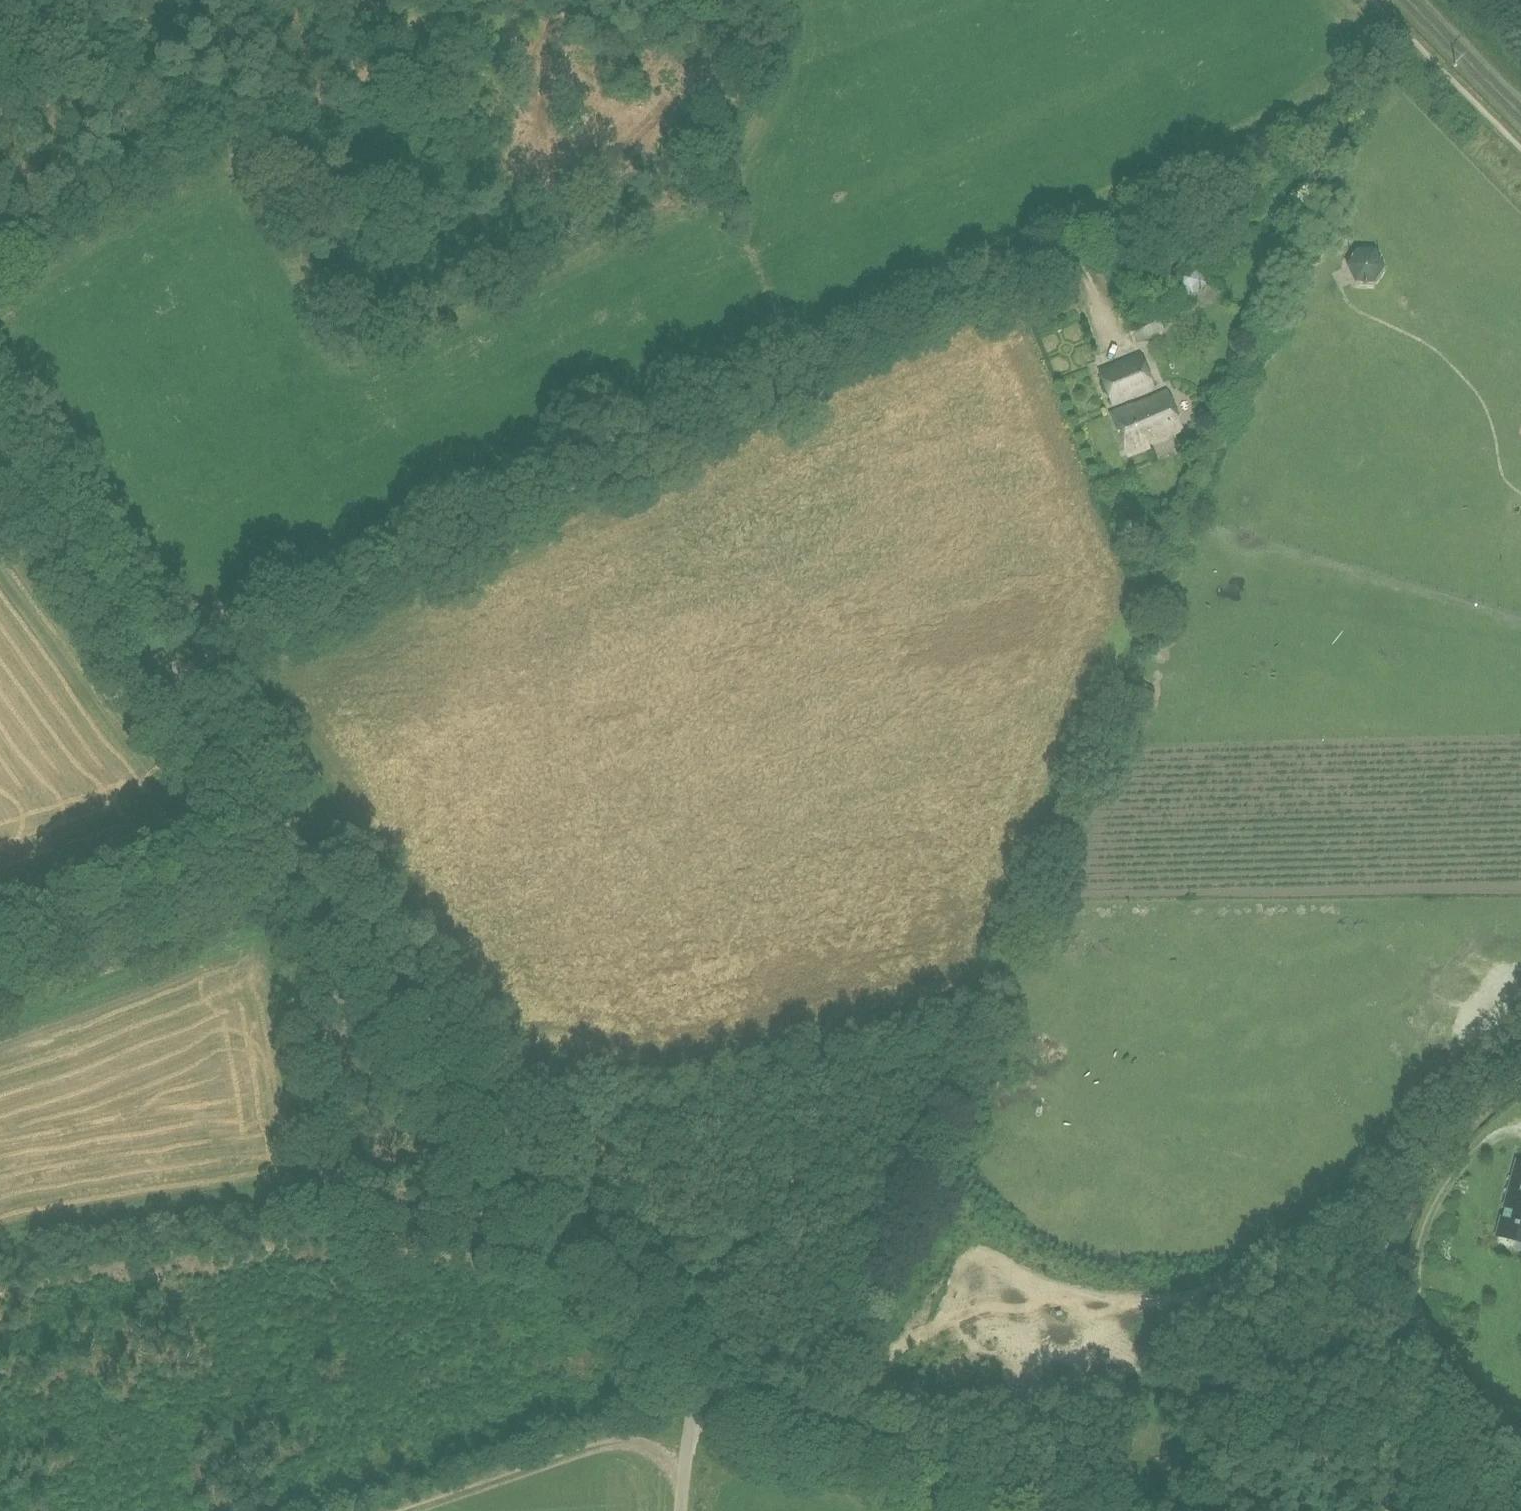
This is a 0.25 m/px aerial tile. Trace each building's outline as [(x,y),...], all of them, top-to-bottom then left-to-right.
[(1364,254),(1356,270),(1365,287),(1385,287),(1394,271),(1385,254),(1364,254)] [(1193,298),(1207,283),(1201,264),(1182,261),(1167,275),(1173,294),(1193,298)] [(1146,316),(1128,324),(1136,342),(1154,334),(1146,316)] [(1139,355),(1099,372),(1112,404),(1152,387),(1139,355)] [(1166,390),(1109,414),(1127,457),(1149,448),(1147,443),(1182,428),(1166,390)]
